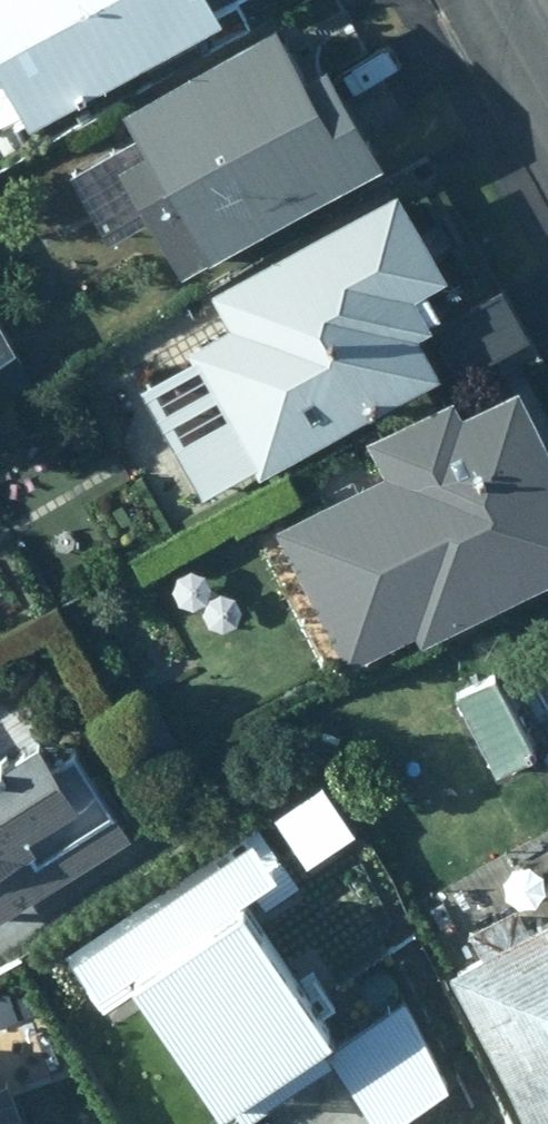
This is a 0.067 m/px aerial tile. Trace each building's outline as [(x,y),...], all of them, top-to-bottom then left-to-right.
[(27,125),(217,16),(213,10),(230,0),(0,0),(0,76),(27,125)] [(115,166),(176,272),(376,158),(319,59),(298,72),(270,24),(121,112),(143,148),(115,166)] [(443,277),(392,188),(208,293),(213,301),(178,322),(210,377),(201,382),(256,478),(436,376),(413,335),(429,325),(411,295),(443,277)] [(501,292),(423,335),(448,381),(527,337),(514,314),(501,292)] [(8,347),(0,332),(0,352),(8,347)] [(489,379),(365,437),(379,469),(270,521),(338,666),(414,631),(419,641),(547,581),(547,446),(518,381),(495,392),(489,379)] [(494,674),(453,698),(492,774),(535,752),(494,674)] [(122,826),(71,751),(45,767),(33,747),(0,769),(0,909),(122,826)] [(190,866),(146,883),(168,933),(140,944),(158,984),(227,954),(190,866)] [(446,971),(523,1123),(547,1123),(547,916),(526,928),(514,905),(466,928),(478,955),(446,971)] [(373,1088),(317,978),(273,996),(304,1059),(288,1067),(314,1117),(373,1088)] [(6,1083),(0,1085),(0,1123),(21,1123),(6,1083)]
